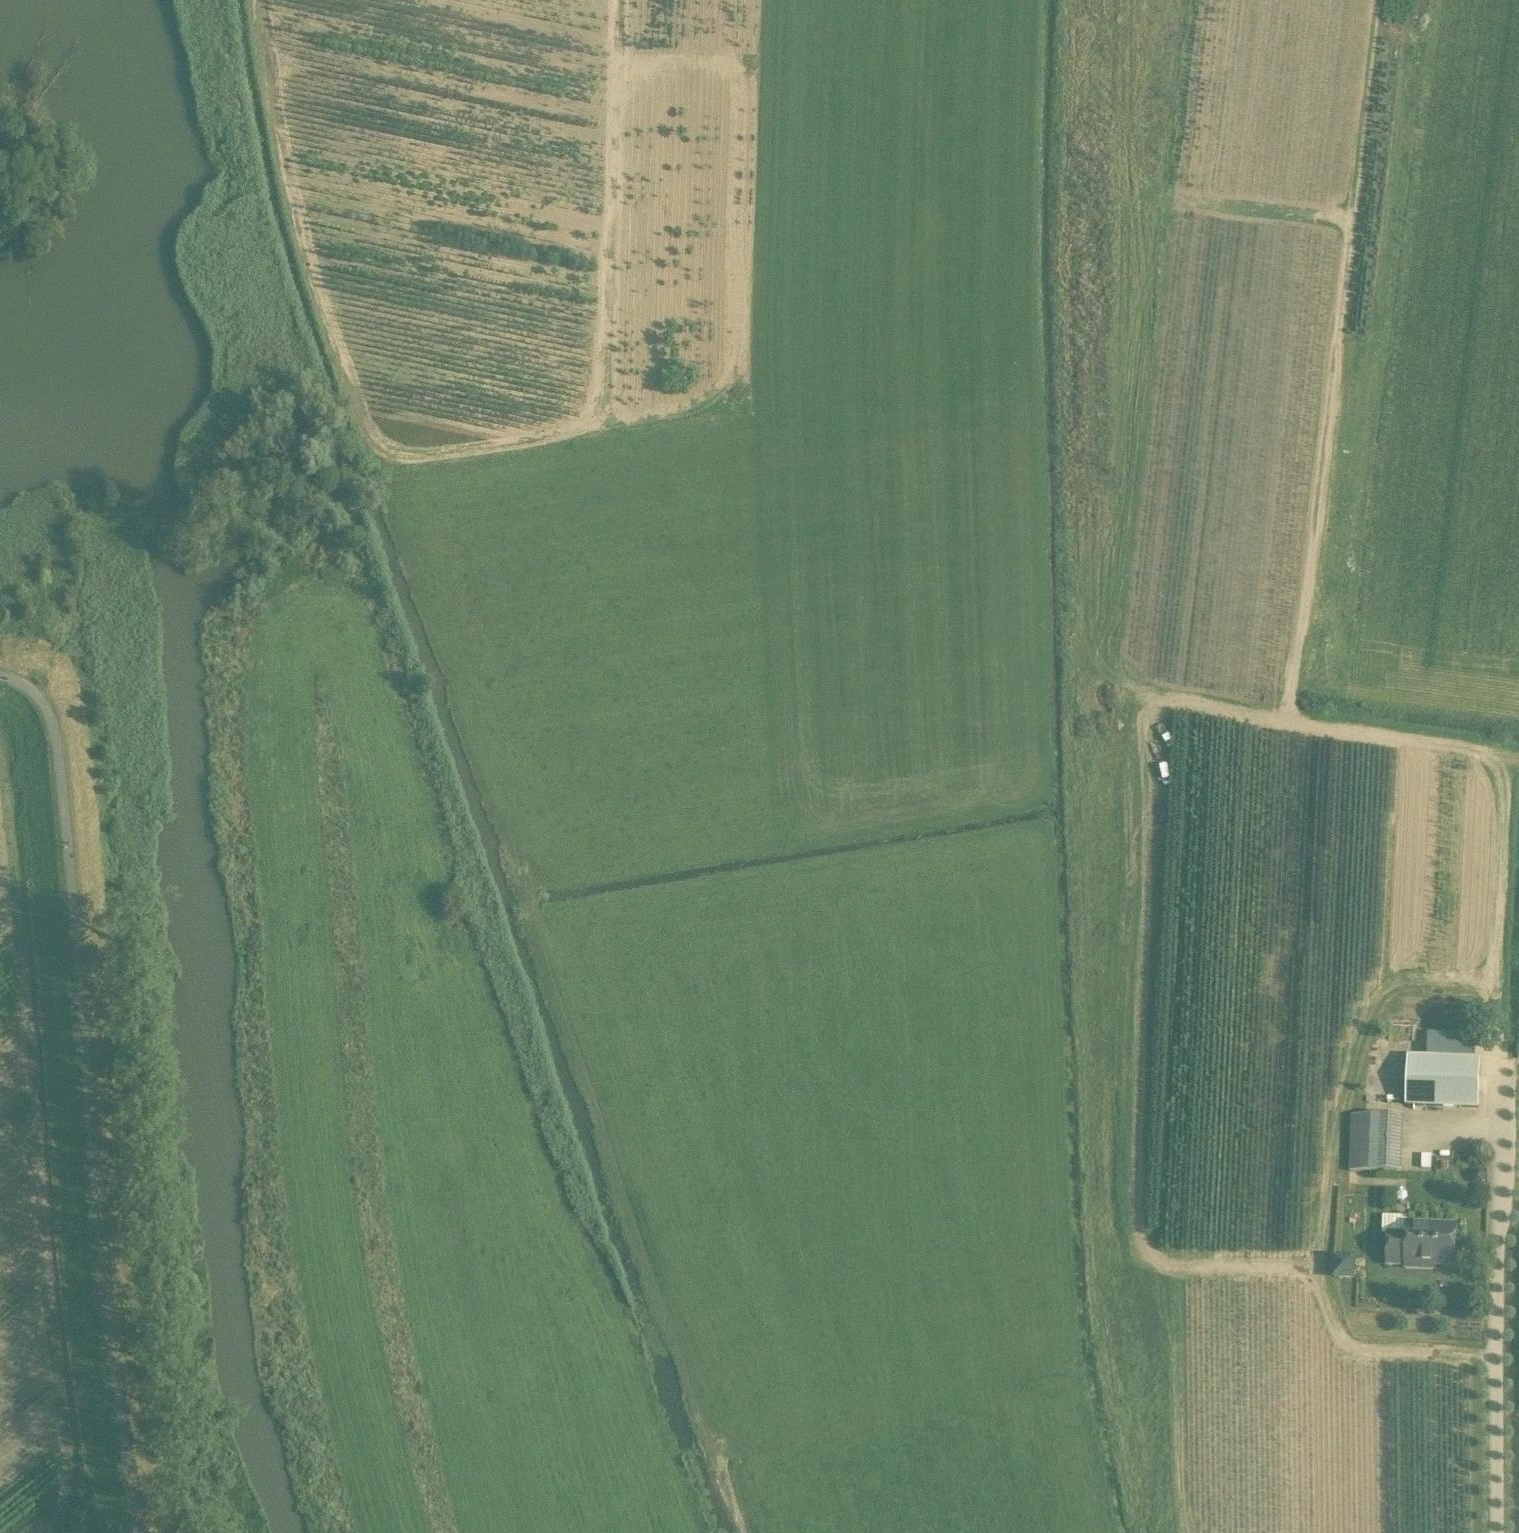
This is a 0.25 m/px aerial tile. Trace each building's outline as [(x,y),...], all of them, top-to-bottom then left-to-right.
[(1481,1058),(1408,1056),(1406,1107),(1479,1109),(1481,1058)] [(1350,1115),(1349,1171),(1401,1173),(1402,1116),(1350,1115)] [(1456,1227),(1407,1228),(1407,1218),(1384,1218),(1383,1235),(1389,1235),(1389,1267),(1408,1267),(1408,1270),(1426,1270),(1426,1264),(1456,1264),(1456,1227)] [(1355,1280),(1356,1257),(1333,1256),(1331,1279),(1355,1280)]
